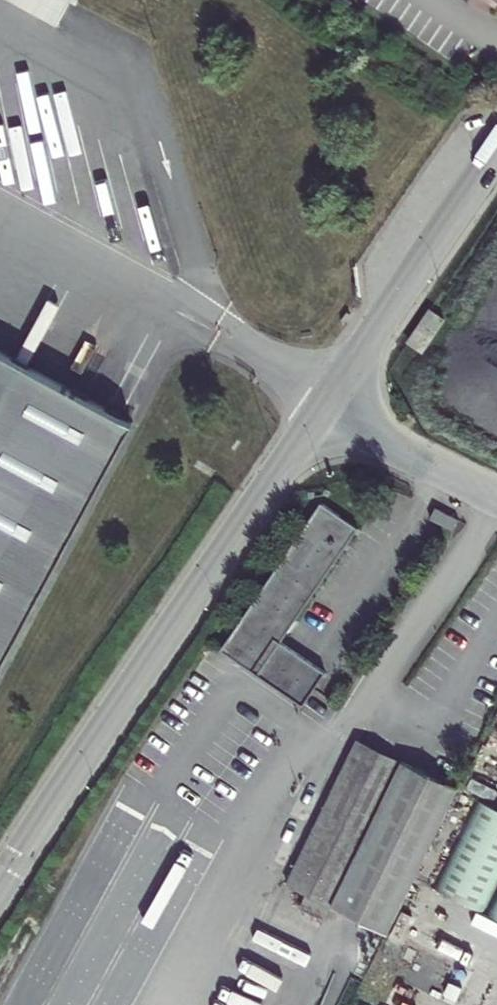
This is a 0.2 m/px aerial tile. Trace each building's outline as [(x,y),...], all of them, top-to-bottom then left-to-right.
[(69,0),(12,0),(55,25),(69,0)] [(98,152),(86,155),(102,215),(114,212),(98,152)] [(134,421),(0,350),(0,667),(134,421)] [(321,502),(220,650),(303,705),(325,672),(281,642),(358,528),(321,502)] [(324,920),(331,906),(388,934),(459,788),(357,739),(286,884),(305,894),(299,907),(324,920)] [(435,888),(483,911),(496,882),(496,808),(478,799),(435,888)]
